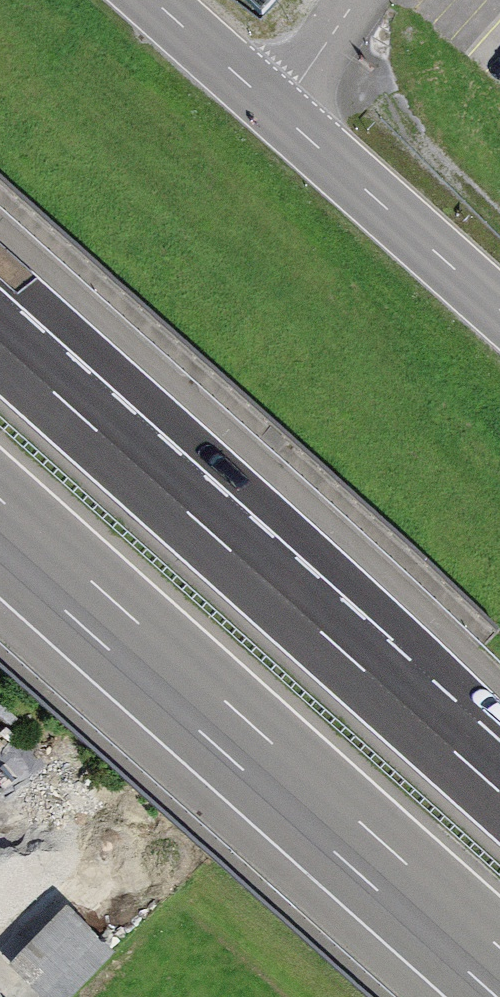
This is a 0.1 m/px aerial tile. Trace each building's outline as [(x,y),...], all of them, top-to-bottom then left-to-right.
[(276,16),(290,0),(256,0),(276,16)] [(11,955),(51,996),(69,996),(119,950),(71,899),(11,955)]
